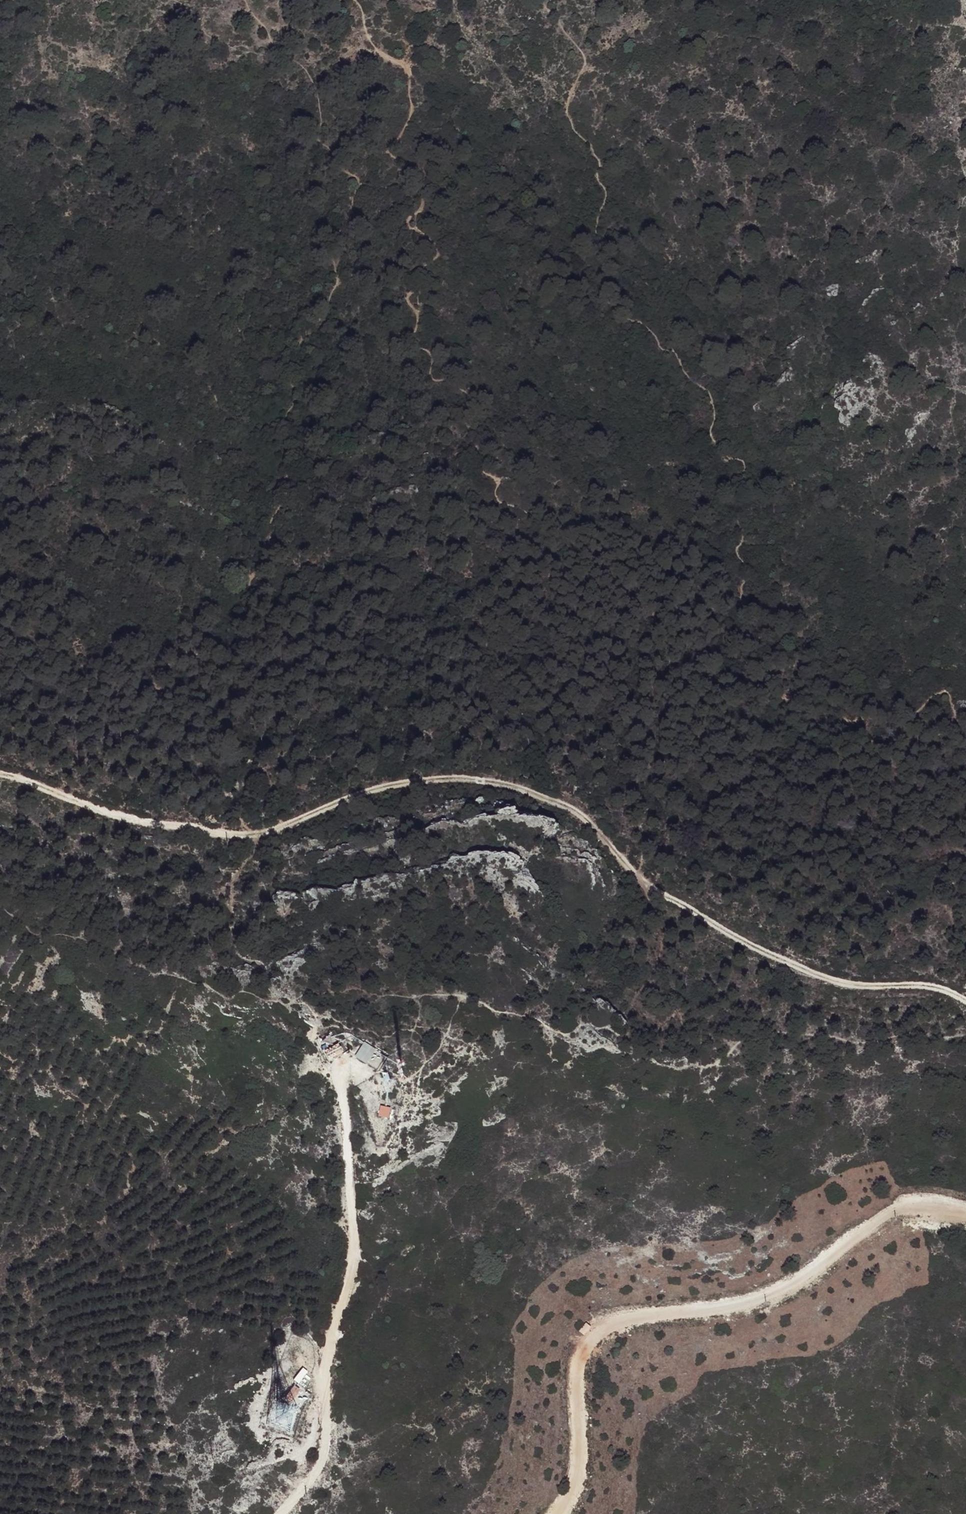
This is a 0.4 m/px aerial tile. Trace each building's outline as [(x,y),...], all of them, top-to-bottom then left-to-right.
[(389,1116),(389,1106),(378,1106),(378,1116),(389,1116)] [(592,1326),(586,1322),(579,1331),(585,1335),(592,1326)]
